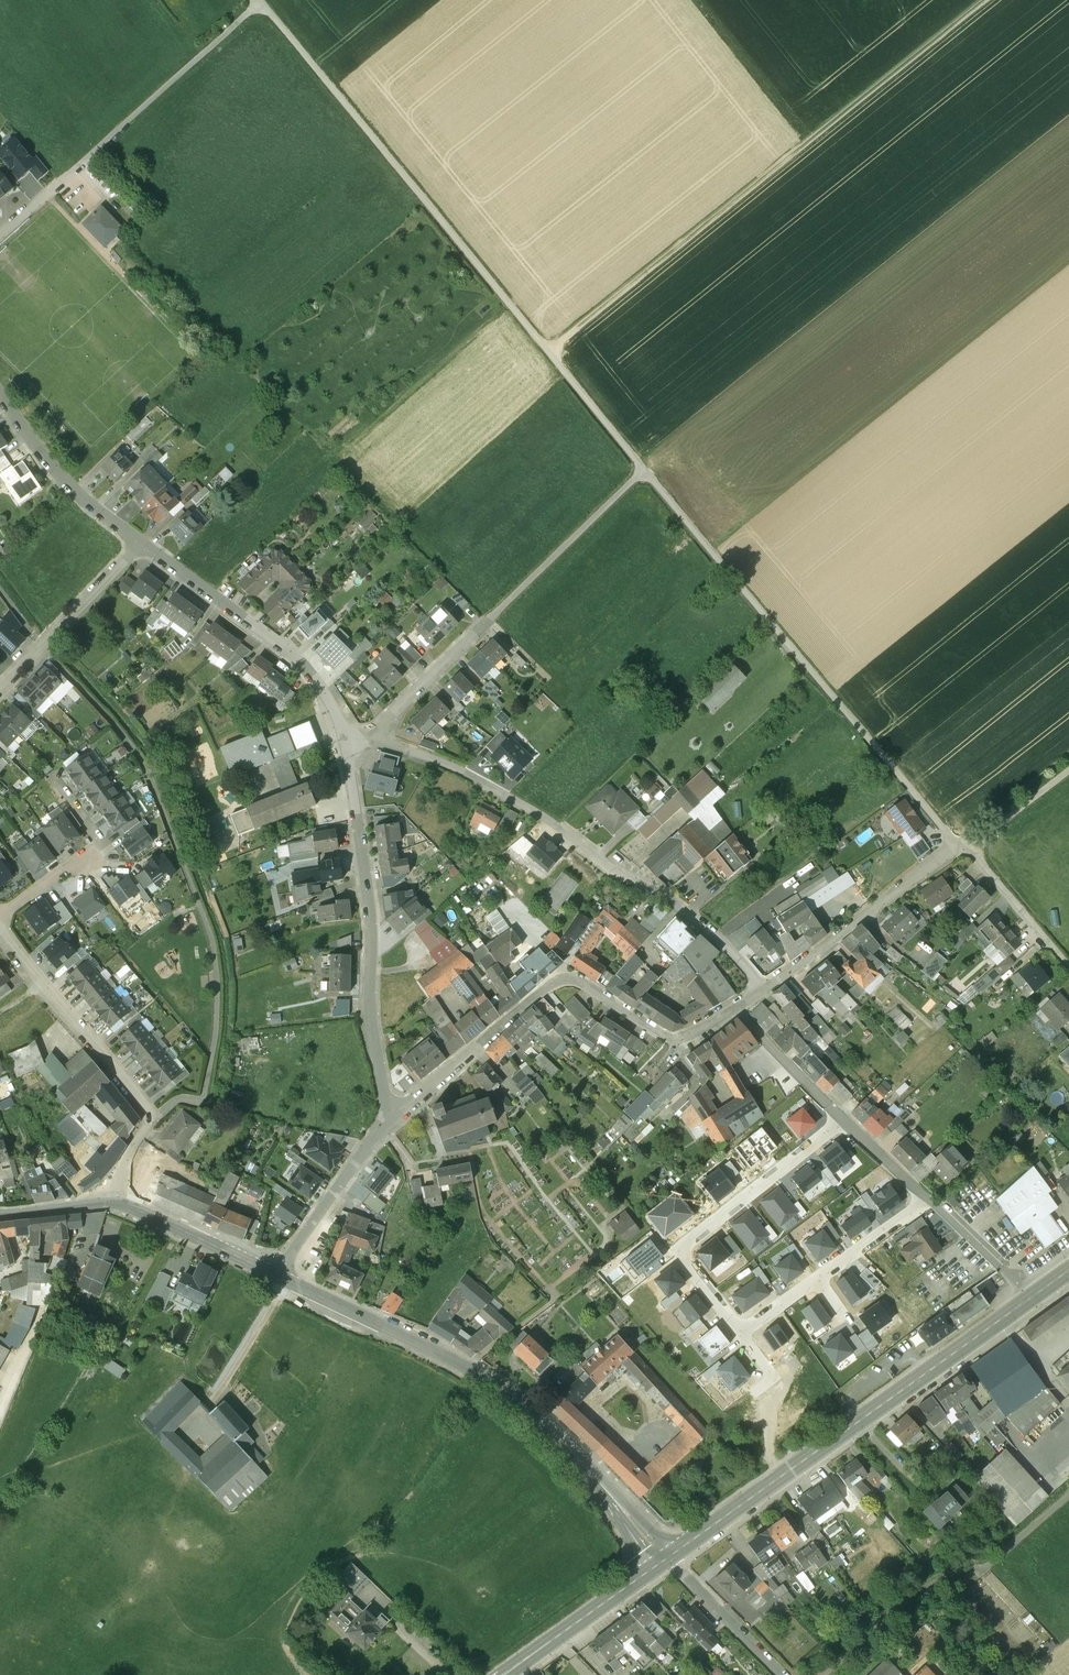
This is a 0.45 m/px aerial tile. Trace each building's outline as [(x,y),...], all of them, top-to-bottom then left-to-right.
[(35,165),(31,161),(14,141),(10,137),(3,143),(6,148),(0,152),(0,155),(19,178),(29,170),(35,165)] [(36,157),(31,161),(35,165),(29,170),(38,180),(49,172),(36,157)] [(13,188),(0,173),(0,198),(13,188)] [(122,229),(100,207),(85,221),(108,244),(112,240),(115,243),(119,239),(116,236),(122,229)] [(122,259),(114,251),(110,255),(118,263),(122,259)] [(138,425),(126,437),(132,442),(143,431),(138,425)] [(119,452),(102,469),(109,476),(126,459),(119,452)] [(149,460),(143,466),(147,470),(149,469),(150,470),(163,457),(157,452),(149,460)] [(0,459),(0,474),(0,475),(12,467),(5,455),(0,459)] [(145,455),(138,462),(142,467),(143,466),(149,460),(145,455)] [(126,459),(109,476),(116,483),(133,466),(126,459)] [(13,468),(12,467),(0,475),(0,474),(0,488),(2,487),(4,486),(4,485),(8,482),(22,502),(19,504),(19,505),(42,489),(36,480),(35,481),(22,463),(23,463),(23,462),(13,468)] [(150,470),(149,469),(147,470),(127,490),(144,508),(163,490),(168,485),(157,473),(155,475),(150,470)] [(192,486),(177,500),(185,507),(191,501),(199,494),(192,486)] [(199,494),(191,501),(195,506),(209,492),(205,488),(199,494)] [(163,490),(144,508),(149,513),(148,514),(148,516),(151,520),(154,520),(155,519),(159,523),(178,505),(163,490)] [(202,529),(187,514),(171,530),(173,528),(181,536),(179,538),(186,545),(202,529)] [(281,553),(273,552),(265,560),(272,568),(271,578),(272,578),(284,578),(295,567),(281,553)] [(265,560),(251,573),(265,588),(272,581),(272,578),(271,578),(272,568),(265,560)] [(310,583),(295,567),(284,578),(284,591),(294,591),(301,598),(310,590),(310,583)] [(163,586),(145,572),(136,584),(132,591),(144,599),(146,597),(152,601),(163,586)] [(251,573),(239,585),(249,595),(257,596),(265,588),(251,573)] [(136,584),(126,577),(118,588),(128,596),(132,591),(136,584)] [(294,591),(284,591),(281,590),(274,597),(288,611),(301,598),(294,591)] [(389,592),(381,599),(388,606),(395,598),(389,592)] [(457,593),(451,599),(461,609),(468,603),(457,593)] [(167,604),(161,612),(174,622),(188,604),(174,594),(167,604)] [(274,597),(266,605),(266,613),(276,623),(288,611),(274,597)] [(162,601),(154,612),(159,615),(161,612),(167,604),(162,601)] [(202,615),(188,604),(174,622),(189,633),(202,615)] [(457,624),(442,608),(429,620),(444,636),(457,624)] [(308,620),(298,629),(308,640),(321,629),(330,621),(319,610),(308,620)] [(159,615),(154,612),(146,622),(151,626),(159,615)] [(298,629),(308,620),(304,615),(289,628),(294,633),(298,629)] [(429,620),(425,616),(417,624),(422,628),(417,632),(432,648),(444,636),(429,620)] [(330,621),(321,629),(325,634),(335,625),(330,620),(330,621)] [(0,628),(0,645),(11,655),(25,641),(5,622),(0,628)] [(227,634),(213,623),(210,626),(205,633),(199,641),(214,652),(227,634)] [(206,623),(200,630),(205,633),(210,626),(206,623)] [(340,629),(317,653),(334,670),(345,657),(345,656),(337,648),(346,639),(349,635),(347,633),(346,635),(340,629)] [(200,630),(190,643),(195,647),(199,641),(205,633),(200,630)] [(240,644),(227,634),(214,652),(227,661),(233,653),(240,644)] [(359,643),(352,637),(349,642),(354,647),(356,645),(356,646),(359,643)] [(356,646),(362,652),(370,644),(364,638),(359,643),(356,646)] [(347,655),(354,647),(349,642),(346,639),(337,648),(345,656),(347,655)] [(174,640),(164,649),(172,659),(182,651),(174,640)] [(506,654),(493,642),(481,654),(493,666),(506,654)] [(250,652),(240,644),(233,653),(241,659),(250,652)] [(354,647),(347,655),(353,661),(362,652),(356,646),(356,645),(354,647)] [(422,657),(411,646),(405,652),(415,663),(422,657)] [(401,648),(394,654),(399,659),(400,658),(400,657),(405,652),(401,648)] [(387,650),(373,663),(380,669),(373,676),(373,677),(387,691),(401,678),(394,670),(400,664),(387,650)] [(226,663),(227,661),(214,652),(208,660),(221,670),(226,663)] [(410,668),(415,663),(405,652),(400,657),(400,658),(410,668)] [(241,659),(233,653),(227,661),(226,663),(231,668),(241,659)] [(516,653),(511,658),(521,669),(526,663),(516,653)] [(481,654),(468,666),(481,679),(493,666),(481,654)] [(241,659),(231,668),(237,674),(248,665),(241,659)] [(272,668),(257,659),(248,673),(262,683),(270,671),(272,668)] [(226,663),(221,670),(225,673),(231,668),(226,663)] [(697,699),(710,713),(745,679),(732,665),(697,699)] [(43,667),(30,681),(47,697),(60,683),(52,675),(43,667)] [(57,669),(52,675),(60,683),(62,685),(67,679),(57,669)] [(285,681),(270,671),(262,683),(261,684),(268,689),(267,692),(281,703),(289,692),(282,686),(285,681)] [(357,683),(346,672),(340,678),(351,689),(357,683)] [(262,683),(248,673),(244,680),(256,690),(258,689),(261,684),(262,683)] [(473,689),(458,675),(444,689),(453,698),(458,703),(473,689)] [(373,677),(367,683),(366,682),(360,687),(376,703),(387,691),(373,677)] [(47,697),(30,681),(19,693),(28,701),(35,709),(47,697)] [(487,683),(481,689),(493,701),(499,696),(487,683)] [(289,692),(281,703),(286,706),(294,696),(289,692)] [(458,703),(453,698),(448,702),(458,712),(459,714),(463,709),(458,703)] [(449,713),(436,699),(424,711),(436,725),(437,725),(449,713)] [(35,709),(28,701),(23,706),(29,712),(37,720),(42,715),(35,709)] [(13,705),(1,718),(19,735),(30,723),(31,723),(25,717),(13,705)] [(424,711),(411,723),(424,737),(430,731),(438,740),(445,733),(437,725),(436,725),(424,711)] [(37,720),(29,712),(25,717),(31,723),(30,723),(37,730),(42,725),(37,720)] [(459,714),(458,712),(453,718),(464,729),(470,722),(464,719),(459,714)] [(1,718),(0,719),(0,740),(7,747),(19,735),(1,718)] [(288,732),(265,741),(262,733),(222,748),(233,777),(271,762),(287,755),(296,752),(288,732)] [(499,732),(485,747),(494,755),(508,741),(499,732)] [(521,749),(510,738),(508,741),(494,755),(491,757),(502,768),(521,749)] [(0,740),(0,749),(10,758),(14,754),(7,747),(0,740)] [(422,740),(419,747),(434,752),(437,745),(422,740)] [(521,749),(502,768),(513,779),(532,760),(521,749)] [(77,753),(63,763),(67,769),(81,759),(77,753)] [(377,766),(396,771),(400,758),(380,753),(377,766)] [(67,769),(64,771),(72,782),(94,766),(87,755),(81,759),(67,769)] [(287,755),(271,762),(284,794),(300,788),(287,755)] [(370,776),(366,788),(393,795),(397,783),(396,782),(399,771),(396,771),(377,766),(375,765),(372,776),(370,776)] [(94,766),(72,782),(80,793),(82,792),(81,791),(102,776),(94,766)] [(716,788),(701,771),(687,785),(702,802),(716,788)] [(102,776),(81,791),(82,792),(89,802),(112,786),(104,775),(102,776)] [(655,798),(664,791),(655,780),(646,788),(655,798)] [(284,794),(231,815),(239,836),(317,805),(308,785),(300,788),(284,794)] [(687,785),(673,797),(673,798),(682,807),(688,814),(702,802),(687,785)] [(112,786),(89,802),(97,813),(99,812),(99,811),(119,797),(119,796),(112,786)] [(702,802),(688,814),(693,820),(697,817),(721,845),(732,835),(717,815),(711,806),(724,796),(716,788),(702,802)] [(622,795),(615,801),(604,791),(588,807),(600,820),(603,818),(616,831),(626,821),(637,810),(622,795)] [(119,797),(99,811),(99,812),(107,822),(129,806),(121,795),(119,796),(119,797)] [(673,798),(638,830),(647,840),(682,807),(673,798)] [(904,801),(886,814),(900,834),(908,828),(915,837),(924,830),(904,801)] [(499,813),(482,803),(479,808),(478,808),(472,820),(469,826),(487,835),(490,830),(493,832),(499,820),(496,818),(499,813)] [(129,806),(107,822),(114,833),(137,817),(129,806)] [(66,816),(59,807),(48,815),(54,823),(69,844),(80,836),(76,830),(66,816)] [(637,810),(626,821),(636,832),(648,821),(637,810)] [(81,826),(71,812),(66,816),(76,830),(81,826)] [(517,817),(507,812),(503,819),(512,825),(517,817)] [(373,818),(376,837),(399,834),(398,824),(388,826),(386,817),(373,818)] [(721,845),(697,817),(693,820),(686,826),(711,854),(721,845)] [(512,825),(503,819),(500,824),(509,830),(512,825)] [(129,831),(133,836),(144,828),(148,825),(145,820),(129,831)] [(69,844),(54,823),(44,830),(52,841),(59,851),(69,844)] [(313,829),(313,835),(328,832),(326,826),(313,829)] [(711,854),(686,826),(670,841),(694,868),(706,858),(711,854)] [(44,830),(42,828),(35,833),(39,838),(29,846),(45,867),(56,859),(55,859),(45,846),(52,841),(44,830)] [(154,842),(144,828),(133,836),(122,844),(132,858),(154,842)] [(328,832),(313,835),(314,841),(288,845),(290,856),(315,852),(316,853),(317,852),(337,849),(335,831),(328,832)] [(399,834),(376,837),(379,855),(396,852),(395,842),(400,841),(399,834)] [(711,854),(706,858),(715,870),(714,871),(719,878),(720,877),(723,875),(727,879),(749,863),(745,858),(748,856),(748,855),(749,855),(743,848),(742,849),(732,835),(721,845),(711,854)] [(29,846),(24,838),(13,846),(20,855),(31,870),(34,875),(45,867),(29,846)] [(922,838),(908,847),(918,861),(930,850),(922,838)] [(59,851),(52,841),(45,846),(55,859),(61,854),(59,851)] [(670,841),(664,846),(675,858),(672,861),(685,876),(694,868),(670,841)] [(664,846),(644,864),(655,877),(672,861),(675,858),(664,846)] [(318,858),(317,852),(316,853),(315,852),(290,856),(291,863),(293,862),(300,861),(318,858)] [(396,852),(379,855),(381,872),(384,871),(385,876),(382,877),(407,874),(409,873),(407,861),(398,862),(396,852)] [(31,870),(20,855),(15,859),(26,874),(31,870)] [(151,865),(145,869),(155,882),(160,883),(163,881),(163,882),(166,882),(170,880),(170,877),(170,876),(175,872),(164,856),(157,860),(155,857),(149,861),(151,865)] [(288,888),(292,887),(296,887),(304,886),(302,875),(301,866),(300,861),(293,862),(291,863),(288,865),(289,877),(286,877),(288,888)] [(333,861),(324,862),(324,863),(319,863),(320,875),(322,883),(342,879),(339,861),(333,861)] [(2,886),(2,883),(10,877),(0,863),(0,887),(2,886)] [(320,875),(319,863),(308,865),(309,873),(310,877),(320,875)] [(308,865),(301,866),(302,875),(309,873),(308,865)] [(847,872),(841,876),(847,886),(853,881),(847,872)] [(309,873),(302,875),(304,886),(311,885),(310,877),(309,873)] [(550,908),(556,913),(577,884),(562,873),(542,902),(550,908)] [(407,874),(382,877),(384,890),(393,888),(408,877),(407,874)] [(101,879),(110,891),(120,906),(126,901),(127,904),(134,899),(132,897),(138,893),(134,887),(127,878),(121,883),(117,877),(115,878),(113,875),(109,878),(107,875),(101,879)] [(320,875),(310,877),(311,885),(320,883),(322,883),(320,875)] [(847,886),(841,876),(829,884),(818,891),(819,891),(825,900),(847,886)] [(818,891),(829,884),(823,877),(796,895),(801,903),(802,902),(808,898),(819,891),(818,891)] [(941,879),(920,892),(931,908),(951,895),(941,879)] [(967,879),(957,888),(962,893),(971,884),(967,879)] [(304,886),(296,887),(292,887),(295,904),(317,896),(318,896),(318,895),(321,894),(321,893),(320,883),(311,885),(304,886)] [(139,884),(134,887),(138,893),(146,903),(151,900),(139,884)] [(976,889),(971,884),(962,893),(956,899),(961,904),(976,889)] [(988,899),(977,888),(976,889),(961,904),(959,907),(969,917),(981,904),(982,905),(988,899)] [(330,889),(321,893),(321,894),(318,895),(318,896),(317,896),(319,901),(333,896),(330,889)] [(92,890),(73,904),(85,921),(105,907),(92,890)] [(492,905),(495,910),(504,904),(499,891),(488,899),(492,905)] [(812,904),(807,908),(809,911),(825,900),(819,891),(808,898),(812,904)] [(385,916),(388,920),(414,899),(409,893),(385,895),(386,904),(384,904),(385,916)] [(784,913),(801,903),(796,895),(773,909),(778,917),(784,913)] [(319,901),(310,905),(311,910),(321,909),(321,908),(335,906),(335,902),(336,902),(333,896),(319,901)] [(812,904),(808,898),(802,902),(807,908),(812,904)] [(414,899),(388,920),(399,933),(413,922),(425,912),(424,912),(414,899)] [(44,901),(25,915),(30,922),(32,921),(41,933),(58,921),(59,921),(50,910),(44,901)] [(335,906),(321,908),(321,909),(323,924),(348,921),(347,908),(348,906),(348,902),(347,901),(336,902),(335,902),(335,906)] [(59,921),(58,921),(62,926),(73,917),(62,902),(50,910),(59,921)] [(801,903),(784,913),(793,928),(803,921),(811,915),(809,911),(807,908),(802,902),(801,903)] [(904,907),(881,928),(894,942),(917,922),(904,907)] [(425,912),(413,922),(417,927),(425,921),(433,915),(428,909),(424,912),(425,912)] [(497,910),(485,917),(500,938),(511,931),(507,925),(497,910)] [(598,924),(605,931),(615,920),(604,911),(595,922),(597,924),(597,925),(598,924)] [(649,913),(638,926),(648,935),(659,921),(649,913)] [(793,928),(784,913),(778,917),(777,918),(786,933),(787,932),(793,928)] [(1007,930),(993,914),(977,928),(976,929),(977,930),(990,945),(994,942),(1007,930)] [(826,936),(811,915),(803,921),(809,931),(803,936),(811,946),(826,936)] [(661,953),(673,964),(697,938),(686,927),(685,927),(675,918),(666,927),(667,928),(653,942),(663,951),(661,953)] [(584,942),(597,924),(595,922),(590,919),(585,927),(579,935),(577,938),(584,942)] [(620,957),(626,963),(632,956),(649,936),(648,935),(638,926),(631,919),(623,928),(611,941),(610,942),(622,955),(620,957)] [(605,931),(603,934),(611,941),(623,928),(615,920),(605,931)] [(442,936),(425,921),(414,930),(431,953),(447,942),(448,941),(443,937),(442,936)] [(585,927),(576,921),(570,928),(579,935),(585,927)] [(973,923),(959,935),(965,941),(977,930),(976,929),(977,928),(973,923)] [(597,925),(580,950),(587,955),(589,953),(603,934),(605,931),(598,924),(597,925)] [(880,947),(861,926),(851,934),(860,944),(862,946),(873,954),(880,947)] [(557,945),(567,953),(577,938),(579,935),(570,928),(557,945)] [(772,945),(761,930),(747,941),(758,957),(770,947),(772,945)] [(1019,944),(1007,930),(994,942),(1006,955),(1019,944)] [(500,938),(486,948),(494,960),(496,963),(503,958),(509,954),(506,948),(517,939),(511,931),(500,938)] [(553,933),(544,943),(549,948),(552,952),(552,951),(557,945),(560,939),(556,935),(557,934),(555,932),(553,934),(553,933)] [(790,962),(801,954),(794,942),(787,932),(786,933),(780,937),(780,939),(786,953),(790,962)] [(851,934),(840,943),(850,953),(858,946),(860,944),(851,934)] [(673,964),(672,965),(680,976),(688,987),(698,975),(711,962),(719,953),(699,935),(697,938),(673,964)] [(39,947),(44,952),(56,941),(52,936),(39,947)] [(351,936),(336,941),(337,948),(351,948),(351,936)] [(811,946),(803,936),(794,942),(801,954),(811,946)] [(244,937),(235,938),(236,951),(245,951),(244,937)] [(56,941),(44,952),(43,953),(50,960),(49,961),(57,970),(64,963),(76,953),(76,952),(68,943),(66,945),(60,938),(56,941)] [(517,939),(506,948),(509,954),(510,953),(521,944),(517,939)] [(786,953),(780,939),(772,945),(770,947),(779,959),(786,953)] [(458,952),(447,942),(431,953),(430,954),(438,966),(458,952)] [(871,956),(858,946),(850,953),(862,965),(867,960),(871,956)] [(892,949),(890,947),(886,952),(897,961),(901,956),(892,949)] [(510,985),(520,1000),(557,969),(546,957),(539,950),(520,965),(525,972),(510,985)] [(596,959),(589,953),(587,955),(580,950),(570,963),(591,979),(601,967),(594,962),(596,959)] [(475,951),(465,958),(474,966),(466,972),(469,976),(484,965),(475,951)] [(465,958),(458,952),(438,966),(416,981),(430,1000),(433,997),(452,984),(451,983),(466,972),(474,966),(465,958)] [(559,965),(561,961),(552,952),(549,954),(546,957),(557,969),(559,965)] [(832,957),(838,964),(844,959),(838,952),(832,957)] [(69,970),(75,965),(81,959),(76,953),(64,963),(69,970)] [(937,953),(921,971),(932,980),(947,961),(937,953)] [(88,954),(75,965),(79,970),(87,963),(88,963),(93,959),(88,954)] [(351,957),(328,956),(328,966),(330,966),(330,974),(350,975),(351,957)] [(626,963),(618,973),(627,981),(641,965),(632,956),(626,963)] [(874,958),(872,956),(871,956),(867,960),(876,971),(882,965),(874,958)] [(503,958),(496,963),(500,970),(507,965),(503,958)] [(994,970),(999,976),(1013,964),(1008,958),(994,970)] [(848,962),(844,959),(838,964),(842,968),(848,962)] [(500,970),(496,963),(494,960),(491,962),(491,961),(484,965),(484,968),(492,981),(503,975),(500,970)] [(856,971),(850,976),(857,983),(863,990),(870,984),(880,975),(876,971),(867,960),(862,965),(856,971)] [(840,976),(827,961),(814,971),(821,982),(839,1001),(844,996),(834,986),(838,983),(836,979),(840,976)] [(735,995),(711,962),(698,975),(719,1004),(735,995)] [(856,971),(848,962),(842,968),(850,976),(856,971)] [(79,970),(69,978),(77,989),(96,973),(93,970),(88,963),(87,963),(79,970)] [(882,965),(876,971),(880,975),(881,976),(890,967),(885,963),(883,965),(882,965)] [(1037,964),(1032,968),(1030,964),(1018,974),(1018,973),(1011,979),(1018,988),(1025,982),(1034,993),(1050,980),(1037,964)] [(650,973),(641,965),(627,981),(623,986),(626,988),(619,998),(633,1007),(645,994),(658,979),(650,972),(650,973)] [(672,965),(664,974),(673,984),(680,976),(672,965)] [(103,972),(98,966),(93,970),(96,973),(98,976),(103,972)] [(6,983),(9,981),(0,969),(0,988),(6,983)] [(814,971),(801,982),(813,997),(818,993),(820,991),(826,997),(824,998),(832,1007),(833,1006),(839,1001),(821,982),(814,971)] [(466,972),(451,983),(452,984),(471,1006),(484,996),(469,976),(466,972)] [(96,973),(77,989),(85,998),(104,983),(98,976),(96,973)] [(627,981),(618,973),(614,977),(615,977),(605,989),(619,998),(626,988),(623,986),(627,981)] [(350,975),(330,974),(330,983),(327,982),(327,992),(350,993),(350,975)] [(503,975),(492,981),(499,991),(507,986),(506,984),(509,983),(503,975)] [(719,1004),(698,975),(688,987),(699,1002),(707,1012),(719,1004)] [(810,1011),(797,996),(794,998),(790,993),(795,988),(790,982),(771,996),(783,1008),(790,1001),(804,1017),(810,1011)] [(0,988),(0,999),(12,991),(6,983),(0,988)] [(104,983),(85,998),(93,1008),(112,992),(110,990),(104,983)] [(856,1000),(865,992),(863,990),(857,983),(849,992),(856,1000)] [(507,986),(499,991),(502,995),(497,999),(498,1002),(492,1006),(501,1017),(520,1000),(513,990),(510,985),(510,984),(507,986)] [(870,984),(863,990),(865,992),(867,993),(872,987),(870,984)] [(974,984),(960,998),(967,1005),(980,991),(974,984)] [(800,994),(795,988),(790,993),(794,998),(797,996),(800,994)] [(112,992),(93,1008),(102,1018),(120,1002),(118,999),(112,992)] [(663,1006),(645,994),(633,1007),(652,1021),(663,1006)] [(844,996),(839,1001),(844,1006),(850,1012),(856,1006),(846,994),(844,996)] [(1059,994),(1041,1009),(1059,1030),(1068,1022),(1068,1006),(1059,994)] [(492,1006),(484,996),(471,1006),(475,1012),(474,1013),(475,1015),(486,1028),(501,1017),(492,1006)] [(438,1032),(451,1022),(433,997),(430,1000),(422,1007),(437,1026),(432,1030),(435,1035),(438,1032)] [(570,1014),(581,1024),(589,1016),(590,1014),(573,997),(563,1006),(570,1014)] [(554,1010),(544,999),(534,1008),(539,1014),(543,1018),(544,1018),(554,1010)] [(349,1000),(335,1000),(335,1009),(332,1009),(332,1018),(349,1016),(349,1000)] [(817,1000),(811,1005),(827,1022),(834,1015),(827,1008),(825,1008),(817,1000)] [(804,1017),(790,1001),(783,1008),(796,1024),(802,1018),(804,1017)] [(844,1006),(839,1001),(833,1006),(837,1011),(844,1006)] [(120,1002),(102,1018),(110,1028),(120,1019),(129,1012),(126,1009),(120,1002)] [(699,1002),(685,1011),(691,1022),(707,1013),(707,1012),(699,1002)] [(766,1010),(761,1004),(749,1015),(760,1026),(771,1015),(766,1010)] [(771,1006),(766,1010),(771,1015),(772,1014),(778,1008),(774,1004),(771,1006)] [(138,1013),(131,1005),(126,1009),(129,1012),(120,1019),(124,1024),(138,1013)] [(675,1014),(663,1006),(652,1021),(664,1029),(672,1032),(691,1022),(685,1011),(675,1015),(674,1015),(675,1014)] [(844,1006),(837,1011),(843,1018),(850,1012),(844,1006)] [(534,1008),(520,1020),(529,1030),(535,1025),(534,1024),(543,1018),(539,1014),(534,1008)] [(895,1008),(887,1015),(902,1031),(911,1024),(895,1008)] [(274,1022),(283,1022),(283,1013),(273,1013),(274,1022)] [(554,1030),(562,1038),(576,1024),(566,1014),(558,1023),(560,1024),(554,1030)] [(771,1015),(760,1026),(766,1033),(778,1022),(772,1014),(771,1015)] [(940,1014),(932,1022),(940,1030),(944,1027),(949,1022),(940,1014)] [(140,1015),(126,1026),(131,1031),(139,1024),(144,1020),(140,1015)] [(475,1015),(456,1029),(459,1034),(467,1044),(486,1028),(475,1015)] [(597,1023),(589,1016),(581,1024),(589,1032),(597,1023)] [(817,1017),(808,1025),(813,1030),(822,1021),(817,1017)] [(553,1029),(544,1018),(543,1018),(534,1024),(535,1025),(529,1030),(535,1036),(540,1032),(544,1037),(547,1035),(553,1029)] [(629,1035),(604,1018),(599,1025),(597,1023),(589,1032),(587,1034),(583,1031),(577,1040),(591,1049),(598,1040),(607,1046),(606,1047),(617,1055),(621,1049),(621,1048),(622,1046),(630,1035),(629,1035)] [(796,1024),(791,1029),(797,1036),(800,1033),(802,1036),(800,1038),(806,1045),(807,1045),(817,1035),(813,1030),(808,1025),(802,1018),(796,1024)] [(520,1020),(508,1031),(517,1042),(521,1039),(526,1045),(535,1036),(529,1030),(520,1020)] [(737,1021),(713,1040),(730,1065),(757,1043),(747,1031),(746,1032),(737,1021)] [(813,1030),(817,1035),(820,1039),(829,1031),(822,1021),(813,1030)] [(451,1022),(438,1032),(449,1043),(459,1034),(456,1029),(451,1022)] [(778,1022),(766,1033),(773,1041),(783,1032),(781,1029),(783,1028),(778,1022)] [(131,1031),(120,1039),(129,1049),(147,1034),(139,1024),(131,1031)] [(791,1029),(789,1027),(784,1032),(789,1038),(784,1043),(790,1049),(793,1045),(797,1051),(802,1056),(810,1050),(807,1045),(806,1045),(800,1038),(797,1036),(791,1029)] [(508,1031),(503,1036),(514,1048),(519,1044),(517,1042),(508,1031)] [(435,1035),(402,1061),(412,1074),(415,1071),(422,1081),(457,1052),(449,1043),(438,1032),(435,1035)] [(559,1045),(547,1035),(544,1037),(540,1032),(535,1036),(538,1040),(553,1052),(559,1045)] [(783,1032),(773,1041),(785,1054),(790,1049),(784,1043),(789,1038),(784,1032),(783,1032)] [(909,1038),(903,1032),(894,1040),(900,1046),(909,1038)] [(1063,1033),(1052,1043),(1057,1048),(1068,1038),(1063,1033)] [(147,1034),(129,1049),(137,1059),(155,1044),(150,1037),(147,1034)] [(459,1034),(449,1043),(457,1052),(467,1044),(459,1034)] [(637,1038),(630,1034),(629,1035),(630,1035),(622,1046),(628,1050),(637,1038)] [(820,1039),(817,1035),(807,1045),(810,1050),(813,1055),(825,1043),(820,1039)] [(503,1036),(486,1053),(487,1054),(496,1063),(509,1052),(514,1048),(503,1036)] [(642,1042),(637,1038),(630,1050),(635,1053),(642,1042)] [(713,1040),(693,1053),(702,1064),(709,1059),(719,1073),(720,1072),(730,1066),(730,1065),(713,1040)] [(155,1044),(137,1059),(145,1069),(164,1053),(161,1050),(155,1044)] [(530,1045),(524,1053),(533,1060),(539,1052),(530,1045)] [(785,1054),(792,1060),(796,1056),(794,1054),(797,1051),(793,1045),(790,1049),(785,1054)] [(1059,1055),(1067,1064),(1068,1063),(1068,1046),(1059,1055)] [(27,1048),(9,1055),(18,1078),(36,1069),(27,1048)] [(813,1055),(810,1050),(802,1056),(799,1058),(796,1055),(796,1056),(792,1060),(802,1070),(808,1065),(816,1057),(813,1055)] [(109,1081),(84,1051),(71,1062),(97,1092),(109,1081)] [(164,1053),(145,1069),(153,1079),(172,1063),(164,1053)] [(541,1053),(532,1061),(551,1078),(558,1071),(541,1053)] [(711,1076),(702,1064),(693,1053),(687,1058),(701,1076),(705,1083),(706,1083),(707,1081),(709,1079),(711,1076)] [(816,1057),(808,1065),(815,1072),(822,1065),(816,1057)] [(97,1092),(71,1062),(64,1068),(73,1078),(59,1091),(67,1100),(62,1104),(63,1105),(71,1114),(72,1113),(72,1114),(82,1105),(97,1092)] [(527,1076),(536,1086),(541,1081),(525,1062),(520,1066),(522,1069),(527,1076)] [(172,1063),(153,1079),(162,1089),(172,1080),(180,1073),(172,1063)] [(472,1076),(489,1095),(495,1090),(503,1083),(486,1063),(482,1067),(473,1074),(472,1076)] [(808,1065),(802,1070),(816,1083),(828,1071),(822,1065),(815,1072),(808,1065)] [(747,1094),(730,1066),(720,1072),(738,1099),(747,1094)] [(675,1068),(666,1076),(666,1077),(651,1092),(652,1093),(658,1098),(663,1093),(668,1088),(682,1075),(675,1068)] [(181,1073),(172,1080),(176,1086),(190,1074),(185,1069),(180,1073),(181,1073)] [(516,1085),(527,1076),(522,1069),(511,1079),(516,1085)] [(838,1082),(828,1071),(816,1083),(827,1094),(833,1088),(838,1082)] [(682,1075),(668,1088),(675,1095),(679,1091),(677,1089),(687,1081),(682,1075)] [(527,1076),(516,1085),(526,1098),(537,1088),(536,1086),(527,1076)] [(696,1080),(702,1087),(705,1083),(701,1076),(696,1080)] [(845,1079),(840,1084),(849,1093),(854,1088),(845,1079)] [(126,1102),(109,1081),(97,1092),(113,1112),(126,1102)] [(702,1087),(701,1088),(705,1091),(709,1084),(710,1083),(709,1083),(707,1081),(706,1083),(705,1083),(702,1087)] [(884,1081),(880,1086),(885,1092),(890,1087),(884,1081)] [(840,1084),(838,1082),(833,1088),(843,1099),(846,1101),(852,1096),(849,1093),(840,1084)] [(905,1083),(896,1092),(900,1096),(909,1087),(905,1083)] [(716,1095),(709,1084),(705,1091),(701,1088),(699,1091),(707,1103),(715,1115),(717,1113),(722,1110),(714,1097),(716,1095)] [(880,1086),(870,1096),(875,1102),(877,1103),(887,1094),(885,1092),(880,1086)] [(537,1088),(526,1098),(533,1107),(545,1098),(537,1088)] [(666,1098),(665,1099),(669,1103),(674,1096),(675,1095),(668,1088),(663,1093),(665,1095),(664,1096),(666,1098)] [(833,1088),(827,1094),(841,1107),(844,1103),(841,1100),(843,1099),(833,1088)] [(495,1090),(489,1095),(505,1113),(506,1112),(507,1113),(514,1107),(504,1096),(501,1098),(495,1090)] [(67,1100),(59,1091),(54,1095),(62,1104),(67,1100)] [(699,1091),(689,1101),(692,1105),(696,1111),(707,1103),(699,1091)] [(646,1095),(644,1094),(631,1107),(633,1108),(627,1115),(634,1122),(639,1117),(648,1108),(649,1109),(649,1108),(656,1100),(658,1098),(652,1093),(650,1096),(647,1093),(646,1095)] [(658,1098),(656,1100),(660,1104),(665,1099),(666,1098),(664,1096),(665,1095),(663,1093),(658,1098)] [(722,1110),(717,1113),(733,1139),(763,1116),(748,1093),(747,1094),(738,1099),(722,1110)] [(475,1096),(444,1107),(443,1105),(432,1109),(436,1119),(434,1119),(442,1142),(453,1138),(453,1140),(455,1140),(454,1138),(468,1133),(471,1142),(490,1135),(487,1126),(497,1122),(489,1099),(478,1103),(475,1096)] [(870,1096),(851,1114),(863,1125),(876,1112),(870,1105),(873,1102),(874,1103),(875,1102),(870,1096)] [(802,1110),(805,1113),(810,1109),(802,1099),(797,1103),(802,1110)] [(656,1100),(649,1108),(653,1112),(661,1105),(660,1104),(656,1100)] [(113,1112),(112,1113),(119,1122),(111,1129),(116,1135),(118,1137),(119,1138),(123,1143),(124,1142),(141,1121),(126,1102),(113,1112)] [(707,1103),(696,1111),(704,1122),(715,1115),(707,1103)] [(678,1111),(681,1116),(690,1107),(687,1104),(678,1111)] [(93,1116),(82,1105),(72,1114),(82,1125),(85,1123),(93,1116)] [(696,1111),(692,1105),(690,1107),(681,1116),(691,1131),(702,1123),(704,1122),(696,1111)] [(649,1108),(649,1109),(640,1118),(644,1122),(653,1112),(649,1108)] [(800,1137),(815,1125),(805,1113),(802,1110),(787,1122),(800,1137)] [(876,1112),(863,1125),(875,1138),(885,1128),(893,1121),(892,1121),(888,1117),(886,1119),(878,1110),(876,1112)] [(905,1110),(896,1118),(894,1119),(900,1125),(910,1115),(906,1111),(905,1110)] [(72,1114),(72,1113),(71,1114),(57,1126),(59,1128),(75,1147),(82,1140),(89,1133),(72,1114)] [(200,1127),(183,1113),(161,1141),(171,1149),(178,1155),(179,1154),(178,1153),(188,1140),(189,1141),(200,1127)] [(704,1122),(702,1123),(720,1150),(733,1139),(717,1113),(715,1115),(704,1122)] [(624,1115),(616,1123),(623,1130),(631,1122),(624,1115)] [(107,1130),(93,1116),(85,1123),(92,1130),(93,1131),(99,1136),(107,1130)] [(900,1125),(894,1119),(892,1121),(893,1121),(885,1128),(890,1133),(900,1125)] [(92,1130),(85,1123),(82,1125),(89,1133),(92,1130)] [(623,1130),(616,1123),(612,1127),(619,1134),(623,1130)] [(905,1124),(900,1128),(905,1135),(910,1131),(905,1124)] [(777,1148),(762,1127),(732,1149),(747,1170),(777,1148)] [(915,1131),(890,1153),(910,1172),(924,1160),(913,1150),(924,1140),(915,1131)] [(328,1134),(326,1136),(341,1146),(347,1137),(328,1134)] [(323,1141),(318,1138),(317,1140),(313,1137),(304,1150),(308,1153),(307,1154),(330,1170),(341,1154),(340,1153),(343,1148),(341,1147),(341,1146),(326,1136),(323,1141)] [(601,1143),(607,1147),(611,1141),(605,1137),(601,1143)] [(123,1143),(119,1138),(110,1151),(118,1160),(127,1146),(124,1142),(123,1143)] [(0,1143),(0,1161),(8,1159),(3,1143),(0,1143)] [(851,1161),(837,1143),(829,1149),(830,1150),(819,1158),(832,1175),(851,1161)] [(969,1163),(951,1144),(935,1159),(939,1164),(933,1169),(933,1170),(946,1184),(969,1163)] [(178,1155),(171,1149),(166,1154),(179,1164),(183,1158),(178,1155)] [(110,1151),(104,1158),(97,1152),(89,1162),(85,1166),(94,1174),(101,1180),(114,1167),(118,1160),(110,1151)] [(290,1151),(286,1156),(301,1166),(303,1167),(306,1162),(290,1151)] [(931,1154),(921,1163),(930,1173),(933,1170),(933,1169),(939,1164),(935,1159),(931,1154)] [(52,1162),(50,1163),(56,1172),(67,1162),(61,1155),(52,1162)] [(8,1159),(0,1161),(0,1171),(3,1180),(4,1180),(13,1178),(9,1159),(8,1159)] [(40,1177),(40,1175),(33,1178),(30,1169),(36,1166),(34,1162),(21,1167),(27,1183),(40,1177)] [(77,1173),(67,1162),(56,1172),(65,1183),(77,1173)] [(720,1170),(729,1182),(739,1174),(729,1162),(720,1170)] [(1039,1163),(1033,1167),(1040,1177),(1047,1173),(1039,1163)] [(368,1179),(362,1186),(371,1193),(378,1199),(396,1177),(389,1172),(390,1171),(382,1165),(369,1180),(368,1179)] [(423,1188),(422,1188),(425,1205),(426,1208),(443,1205),(441,1192),(440,1187),(448,1185),(473,1181),(470,1165),(436,1171),(437,1174),(432,1175),(434,1186),(423,1188)] [(33,1178),(40,1175),(36,1166),(30,1169),(33,1178)] [(322,1181),(303,1167),(301,1166),(289,1183),(310,1198),(322,1181)] [(813,1172),(808,1166),(791,1179),(803,1194),(820,1181),(813,1172)] [(1062,1171),(1066,1177),(1058,1182),(1068,1198),(1068,1166),(1062,1171)] [(270,1167),(264,1174),(271,1179),(276,1171),(270,1167)] [(818,1168),(813,1172),(820,1181),(825,1187),(831,1184),(818,1168)] [(1040,1178),(1032,1168),(1018,1181),(1025,1191),(1040,1178)] [(719,1169),(701,1184),(717,1203),(735,1188),(729,1182),(720,1170),(719,1169)] [(239,1178),(229,1173),(217,1198),(212,1206),(224,1211),(239,1178)] [(78,1185),(83,1193),(101,1180),(94,1174),(78,1185)] [(40,1177),(27,1183),(35,1203),(55,1200),(48,1183),(44,1175),(40,1177)] [(159,1183),(159,1184),(181,1194),(184,1185),(180,1183),(169,1178),(162,1176),(159,1183)] [(1040,1178),(1025,1191),(1035,1205),(1039,1202),(1037,1200),(1046,1193),(1047,1194),(1050,1191),(1040,1177),(1040,1178)] [(70,1198),(55,1179),(48,1183),(55,1200),(70,1198)] [(425,1205),(422,1188),(423,1188),(421,1179),(411,1181),(413,1194),(411,1194),(413,1205),(425,1205)] [(1025,1191),(1018,1181),(996,1201),(1019,1233),(1029,1226),(1030,1227),(1047,1214),(1039,1202),(1035,1205),(1025,1191)] [(159,1184),(151,1204),(179,1216),(203,1226),(204,1222),(212,1206),(204,1203),(181,1194),(159,1184)] [(273,1189),(286,1198),(289,1201),(293,1196),(276,1184),(273,1189)] [(209,1195),(184,1185),(181,1194),(204,1203),(209,1195)] [(252,1186),(247,1194),(259,1200),(263,1192),(252,1186)] [(902,1203),(890,1186),(871,1199),(878,1209),(883,1216),(902,1203)] [(792,1207),(778,1189),(761,1203),(780,1226),(797,1213),(792,1207)] [(861,1199),(871,1213),(878,1209),(871,1199),(866,1192),(860,1197),(861,1199)] [(378,1199),(371,1193),(362,1203),(378,1215),(386,1205),(378,1199)] [(1047,1194),(1046,1193),(1037,1200),(1039,1202),(1047,1214),(1048,1214),(1057,1208),(1047,1194)] [(217,1198),(209,1195),(204,1203),(212,1206),(217,1198)] [(648,1217),(664,1237),(691,1216),(675,1196),(648,1217)] [(289,1201),(286,1198),(275,1214),(291,1225),(302,1210),(289,1201)] [(859,1208),(867,1219),(873,1215),(871,1213),(861,1199),(856,1203),(859,1208)] [(798,1202),(792,1207),(797,1213),(801,1218),(807,1214),(798,1202)] [(224,1211),(212,1206),(204,1222),(220,1230),(227,1212),(224,1211)] [(841,1227),(850,1240),(871,1225),(867,1219),(859,1208),(851,1214),(854,1218),(841,1227)] [(343,1211),(338,1226),(344,1228),(349,1214),(343,1211)] [(244,1240),(247,1231),(251,1222),(251,1221),(227,1212),(220,1230),(244,1240)] [(631,1219),(626,1212),(616,1220),(620,1226),(614,1231),(624,1243),(640,1231),(640,1230),(639,1230),(632,1220),(631,1219)] [(106,1213),(80,1215),(82,1229),(83,1236),(100,1234),(106,1213)] [(763,1230),(749,1213),(732,1226),(751,1249),(768,1236),(763,1230)] [(371,1222),(349,1214),(344,1228),(340,1240),(350,1243),(357,1246),(362,1232),(366,1234),(371,1222)] [(1047,1214),(1030,1227),(1045,1248),(1062,1235),(1048,1214),(1047,1214)] [(80,1215),(66,1217),(68,1230),(82,1229),(80,1215)] [(66,1217),(44,1219),(45,1231),(54,1230),(56,1242),(69,1241),(68,1230),(66,1217)] [(921,1218),(905,1229),(912,1239),(926,1229),(927,1230),(929,1228),(921,1218)] [(44,1219),(29,1220),(30,1236),(30,1237),(29,1249),(39,1248),(39,1231),(45,1231),(44,1219)] [(251,1219),(251,1221),(251,1222),(247,1231),(254,1234),(259,1222),(251,1219)] [(29,1220),(13,1222),(14,1237),(14,1238),(30,1237),(30,1236),(29,1220)] [(610,1225),(614,1231),(620,1226),(616,1220),(610,1225)] [(0,1223),(0,1253),(4,1268),(13,1264),(6,1237),(14,1237),(13,1222),(0,1223)] [(379,1225),(371,1222),(366,1234),(374,1237),(379,1225)] [(820,1228),(823,1232),(832,1244),(840,1238),(829,1222),(820,1228)] [(379,1238),(374,1252),(380,1254),(385,1227),(379,1225),(374,1237),(379,1238)] [(768,1225),(763,1230),(768,1236),(772,1241),(777,1237),(768,1225)] [(927,1230),(926,1229),(912,1239),(914,1242),(901,1252),(908,1262),(922,1252),(927,1259),(940,1250),(936,1244),(937,1240),(933,1239),(927,1230)] [(362,1232),(357,1246),(374,1252),(379,1238),(374,1237),(366,1234),(362,1232)] [(832,1244),(823,1232),(811,1240),(809,1238),(801,1244),(807,1251),(809,1250),(818,1262),(835,1250),(832,1244)] [(729,1236),(718,1244),(729,1257),(731,1260),(741,1252),(729,1236)] [(350,1243),(340,1240),(338,1245),(345,1247),(340,1262),(347,1265),(351,1254),(348,1248),(350,1243)] [(718,1244),(715,1240),(697,1254),(710,1271),(729,1257),(718,1244)] [(69,1241),(56,1242),(51,1257),(61,1260),(63,1254),(69,1241)] [(661,1259),(649,1243),(626,1261),(638,1277),(643,1273),(658,1261),(661,1259)] [(345,1247),(338,1245),(333,1260),(346,1267),(347,1265),(340,1262),(345,1247)] [(39,1248),(29,1249),(29,1260),(39,1260),(39,1248)] [(98,1248),(95,1254),(105,1257),(107,1252),(98,1248)] [(105,1257),(95,1254),(81,1285),(86,1288),(92,1291),(99,1294),(114,1261),(105,1257)] [(803,1273),(791,1256),(775,1268),(786,1284),(803,1273)] [(61,1260),(51,1257),(49,1266),(46,1274),(54,1277),(61,1279),(67,1261),(66,1261),(65,1262),(60,1261),(61,1260)] [(346,1267),(333,1260),(328,1270),(332,1272),(328,1280),(337,1285),(346,1267)] [(658,1261),(643,1273),(647,1279),(662,1267),(658,1261)] [(49,1266),(29,1264),(29,1272),(28,1286),(27,1302),(48,1307),(54,1277),(46,1274),(49,1266)] [(194,1279),(211,1287),(217,1273),(210,1270),(211,1268),(201,1264),(194,1279)] [(364,1276),(346,1267),(337,1285),(355,1293),(364,1276)] [(684,1285),(671,1269),(655,1281),(668,1297),(675,1292),(684,1285)] [(880,1284),(867,1270),(860,1277),(874,1290),(880,1284)] [(29,1272),(7,1279),(11,1291),(28,1286),(29,1272)] [(161,1272),(148,1301),(165,1309),(169,1300),(174,1291),(166,1287),(171,1277),(161,1272)] [(194,1279),(185,1275),(176,1292),(176,1293),(193,1301),(202,1305),(211,1287),(194,1279)] [(866,1297),(851,1275),(837,1285),(852,1306),(866,1297)] [(486,1294),(465,1276),(455,1288),(465,1297),(475,1306),(486,1294)] [(943,1310),(944,1313),(919,1329),(922,1333),(918,1336),(925,1346),(929,1343),(931,1346),(989,1306),(984,1299),(996,1292),(987,1278),(943,1310)] [(769,1295),(758,1279),(733,1297),(743,1312),(769,1295)] [(28,1286),(11,1291),(12,1298),(27,1302),(28,1286)] [(465,1297),(455,1288),(441,1309),(450,1315),(452,1316),(465,1297)] [(169,1300),(189,1309),(193,1301),(176,1293),(176,1292),(174,1291),(169,1300)] [(680,1298),(675,1292),(668,1297),(660,1304),(664,1310),(680,1298)] [(402,1300),(393,1294),(382,1310),(393,1315),(402,1300)] [(486,1294),(475,1306),(479,1309),(481,1311),(482,1312),(488,1305),(493,1299),(486,1294)] [(708,1313),(694,1295),(679,1307),(693,1324),(708,1313)] [(1066,1298),(1067,1299),(1047,1313),(1056,1324),(1068,1315),(1068,1296),(1066,1298)] [(830,1322),(816,1302),(803,1311),(817,1331),(830,1322)] [(30,1328),(36,1309),(21,1304),(14,1322),(15,1323),(30,1328)] [(514,1329),(488,1305),(482,1312),(481,1311),(478,1315),(490,1326),(500,1335),(502,1337),(514,1329)] [(878,1305),(860,1318),(869,1330),(874,1338),(892,1325),(878,1305)] [(450,1315),(441,1309),(435,1319),(429,1329),(452,1343),(457,1336),(459,1335),(461,1332),(445,1322),(450,1315)] [(1031,1342),(1056,1324),(1047,1313),(1022,1331),(1031,1342)] [(5,1340),(4,1342),(12,1346),(18,1349),(30,1329),(30,1328),(15,1323),(5,1340)] [(693,1344),(698,1341),(709,1332),(703,1325),(688,1337),(693,1344)] [(774,1352),(789,1342),(777,1325),(763,1335),(774,1352)] [(500,1335),(490,1326),(485,1331),(493,1340),(500,1335)] [(730,1344),(716,1327),(709,1332),(698,1341),(712,1358),(730,1344)] [(869,1330),(857,1338),(866,1351),(868,1355),(880,1347),(874,1338),(869,1330)] [(485,1331),(471,1343),(459,1335),(457,1336),(452,1343),(472,1358),(493,1340),(485,1331)] [(548,1355),(523,1332),(509,1347),(514,1351),(514,1352),(519,1357),(519,1356),(529,1365),(528,1366),(533,1371),(534,1370),(540,1375),(553,1361),(548,1356),(548,1355)] [(618,1336),(602,1350),(599,1349),(594,1353),(596,1356),(582,1369),(585,1373),(593,1382),(596,1385),(621,1362),(633,1352),(618,1336)] [(855,1336),(844,1343),(853,1356),(855,1359),(866,1351),(857,1338),(855,1336)] [(10,1351),(12,1346),(4,1342),(5,1340),(0,1337),(0,1345),(10,1351)] [(1046,1389),(1011,1338),(995,1349),(1037,1395),(1046,1389)] [(824,1351),(835,1368),(853,1356),(844,1343),(841,1339),(824,1351)] [(10,1351),(0,1345),(0,1368),(10,1351)] [(1037,1395),(995,1349),(970,1367),(994,1402),(1005,1417),(1037,1395)] [(689,1413),(633,1352),(621,1362),(678,1424),(689,1413)] [(124,1371),(109,1360),(104,1367),(120,1378),(125,1371),(124,1371)] [(734,1360),(717,1374),(731,1392),(749,1379),(734,1360)] [(723,1367),(718,1362),(702,1375),(706,1380),(723,1367)] [(1057,1381),(1068,1371),(1068,1365),(1054,1378),(1057,1381)] [(1057,1381),(1068,1394),(1068,1371),(1057,1381)] [(585,1373),(562,1396),(569,1403),(574,1401),(593,1382),(585,1373)] [(968,1385),(960,1374),(951,1380),(953,1382),(946,1387),(957,1402),(958,1404),(970,1395),(968,1393),(975,1388),(971,1383),(968,1385)] [(142,1421),(152,1431),(174,1408),(190,1392),(180,1383),(142,1421)] [(957,1402),(946,1387),(934,1395),(945,1411),(951,1407),(957,1402)] [(1037,1395),(1005,1417),(1024,1437),(1060,1404),(1046,1389),(1037,1395)] [(190,1392),(174,1408),(152,1431),(162,1442),(171,1432),(200,1402),(190,1392)] [(569,1403),(562,1396),(549,1409),(595,1453),(608,1440),(569,1403)] [(932,1396),(918,1406),(931,1424),(944,1414),(943,1412),(932,1396)] [(250,1428),(225,1401),(211,1414),(236,1440),(245,1432),(250,1428)] [(962,1411),(957,1404),(958,1404),(957,1402),(951,1407),(957,1414),(955,1416),(960,1424),(965,1421),(968,1419),(962,1411)] [(974,1417),(969,1420),(970,1421),(980,1435),(982,1438),(1005,1417),(994,1402),(976,1414),(977,1415),(978,1417),(976,1419),(974,1417)] [(970,1405),(962,1411),(968,1419),(969,1420),(974,1417),(977,1415),(976,1414),(970,1405)] [(951,1407),(945,1411),(943,1412),(944,1414),(958,1433),(964,1429),(972,1441),(980,1435),(970,1421),(967,1423),(965,1421),(960,1424),(955,1416),(957,1414),(951,1407)] [(634,1465),(621,1478),(641,1498),(708,1435),(689,1414),(678,1424),(634,1465)] [(919,1430),(906,1417),(891,1430),(903,1444),(919,1430)] [(899,1448),(903,1444),(891,1430),(886,1435),(899,1448)] [(200,1463),(171,1432),(162,1442),(191,1471),(200,1463)] [(245,1432),(236,1440),(237,1442),(242,1447),(247,1442),(251,1438),(245,1432)] [(634,1465),(608,1440),(595,1453),(621,1478),(634,1465)] [(209,1468),(198,1478),(213,1493),(252,1458),(242,1447),(237,1442),(209,1468)] [(261,1458),(247,1442),(242,1447),(252,1458),(257,1463),(261,1458)] [(962,1456),(950,1442),(944,1448),(956,1461),(962,1456)] [(949,1463),(939,1451),(931,1457),(942,1469),(949,1463)] [(1039,1489),(1004,1451),(973,1479),(1009,1517),(1039,1489)] [(252,1458),(213,1493),(231,1511),(270,1476),(257,1463),(252,1458)] [(200,1463),(191,1471),(198,1478),(209,1468),(203,1461),(200,1463)] [(851,1463),(837,1473),(846,1486),(849,1490),(859,1500),(860,1501),(865,1496),(855,1486),(866,1477),(867,1474),(862,1468),(859,1467),(856,1470),(851,1463)] [(951,1465),(937,1474),(940,1478),(953,1469),(951,1465)] [(884,1476),(875,1466),(870,1471),(879,1480),(884,1476)] [(879,1480),(888,1490),(893,1484),(885,1475),(884,1476),(879,1480)] [(827,1480),(799,1500),(809,1514),(813,1520),(814,1519),(819,1525),(834,1514),(830,1508),(841,1500),(842,1499),(836,1492),(827,1480)] [(846,1486),(836,1492),(842,1499),(841,1500),(847,1509),(859,1500),(849,1490),(846,1486)] [(946,1495),(937,1503),(936,1502),(925,1512),(938,1527),(950,1517),(949,1516),(958,1508),(967,1500),(955,1487),(947,1495),(946,1495)] [(1039,1489),(1009,1517),(1007,1518),(1015,1527),(1048,1497),(1040,1488),(1039,1489)] [(882,1513),(877,1519),(888,1531),(894,1525),(882,1513)] [(813,1520),(809,1514),(798,1521),(810,1538),(822,1529),(819,1525),(814,1519),(813,1520)] [(784,1519),(771,1528),(771,1527),(766,1531),(780,1551),(785,1548),(785,1547),(797,1538),(784,1519)] [(766,1531),(760,1535),(761,1536),(748,1545),(762,1563),(759,1565),(768,1577),(769,1578),(784,1567),(775,1555),(780,1551),(766,1531)] [(814,1544),(796,1557),(806,1571),(816,1564),(820,1569),(828,1563),(814,1544)] [(840,1554),(830,1562),(836,1569),(846,1561),(840,1554)] [(369,1580),(351,1562),(336,1581),(345,1589),(353,1597),(369,1580)] [(747,1578),(733,1563),(715,1579),(733,1599),(742,1592),(744,1595),(751,1588),(749,1586),(754,1581),(749,1576),(747,1578)] [(768,1577),(759,1565),(753,1570),(762,1581),(768,1577)] [(814,1588),(803,1572),(795,1577),(808,1593),(814,1588)] [(763,1582),(755,1589),(755,1590),(760,1595),(768,1587),(763,1582)] [(783,1585),(773,1592),(778,1598),(787,1591),(783,1585)] [(353,1597),(345,1589),(324,1612),(345,1632),(345,1631),(347,1633),(348,1633),(365,1613),(350,1600),(353,1597)] [(760,1595),(755,1590),(746,1599),(751,1604),(761,1596),(760,1595)] [(761,1596),(751,1604),(756,1610),(766,1601),(761,1596)] [(655,1597),(645,1606),(656,1617),(666,1609),(655,1597)] [(642,1603),(629,1613),(630,1614),(643,1628),(651,1621),(653,1619),(656,1617),(645,1606),(642,1603)] [(706,1619),(693,1606),(688,1611),(680,1603),(673,1609),(685,1621),(681,1625),(691,1634),(706,1619)] [(368,1613),(366,1612),(365,1613),(348,1633),(361,1646),(361,1647),(363,1649),(366,1649),(368,1647),(368,1646),(380,1632),(390,1621),(382,1613),(376,1619),(368,1613)] [(643,1628),(630,1614),(620,1622),(631,1637),(636,1634),(639,1631),(643,1628)] [(674,1641),(653,1619),(651,1621),(665,1634),(662,1637),(661,1636),(656,1640),(665,1649),(674,1641)] [(715,1628),(706,1619),(691,1634),(709,1652),(718,1642),(710,1634),(715,1628)] [(665,1634),(651,1621),(643,1628),(654,1638),(656,1640),(661,1636),(662,1637),(665,1634)] [(608,1632),(620,1646),(629,1639),(631,1637),(620,1622),(608,1632)] [(654,1638),(643,1628),(639,1631),(650,1642),(654,1638)] [(607,1631),(592,1642),(603,1658),(620,1646),(608,1632),(607,1631)] [(665,1649),(656,1640),(654,1638),(650,1642),(639,1631),(636,1634),(658,1656),(665,1649)] [(643,1653),(629,1639),(620,1646),(635,1661),(643,1653)] [(643,1653),(635,1661),(644,1669),(651,1662),(643,1653)] [(869,1674),(895,1674),(898,1672),(897,1660),(885,1660),(869,1674)] [(915,1674),(933,1674),(925,1666),(915,1674)]
